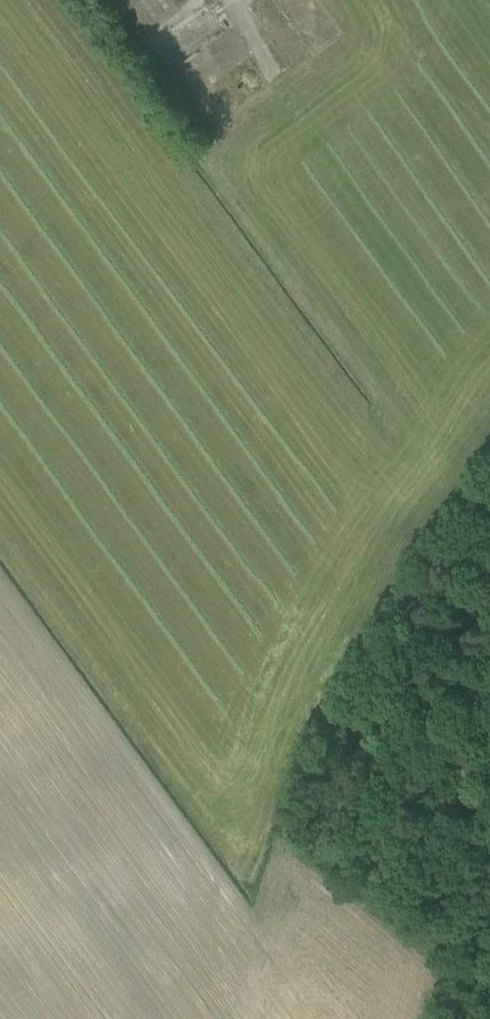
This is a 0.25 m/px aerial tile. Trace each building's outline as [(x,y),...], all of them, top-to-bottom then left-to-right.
[(147,26),(183,0),(127,0),(147,26)] [(212,62),(194,72),(202,85),(219,74),(212,62)]
